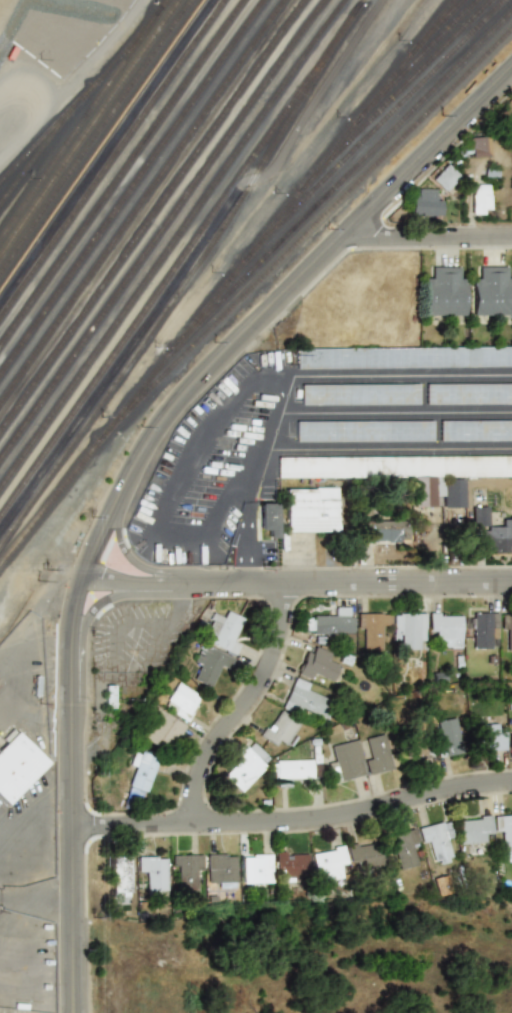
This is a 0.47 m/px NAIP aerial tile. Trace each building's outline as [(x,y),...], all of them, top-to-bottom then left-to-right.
[(489,136),(471,137),(471,157),(490,156),(489,136)] [(431,179),(443,191),(458,175),(445,164),(431,179)] [(473,213),(490,213),(490,185),(473,185),(473,213)] [(435,190),(413,189),(412,216),(440,217),(441,201),(435,201),(435,190)] [(466,316),(466,276),(456,276),(457,266),(435,266),(435,275),(425,275),(424,316),(466,316)] [(511,316),(511,276),(504,276),(504,266),(482,266),(482,276),(473,276),(473,316),(511,316)] [(298,348),(511,350),(511,366),(298,364),(298,348)] [(303,384),(421,385),(421,405),(303,404),(303,384)] [(429,385),(511,386),(511,405),(428,404),(429,385)] [(298,422),(436,423),(436,442),(298,441),(298,422)] [(443,423),(511,424),(511,442),(443,442),(443,423)] [(280,457),(511,458),(511,475),(280,473),(280,457)] [(445,508),(465,508),(465,478),(437,479),(437,496),(444,496),(445,508)] [(339,532),(339,487),(306,487),(306,498),(286,498),(286,532),(339,532)] [(277,538),(277,502),(260,502),(260,528),(268,528),(268,538),(277,538)] [(472,526),(488,525),(487,506),(472,506),(472,526)] [(501,519),(501,528),(482,527),(481,551),(507,552),(507,545),(511,545),(511,519),(501,519)] [(362,521),(362,541),(408,541),(408,521),(362,521)] [(334,616),(313,616),(313,634),(353,634),(353,607),(334,607),(334,616)] [(234,655),(239,644),(233,641),(244,618),(227,610),(224,618),(219,615),(206,641),(234,655)] [(497,612),(473,612),(473,648),(497,648),(497,612)] [(389,613),(359,613),(359,650),(380,650),(380,637),(389,637),(389,613)] [(425,613),(394,613),(394,639),(403,639),(403,649),(425,649),(425,613)] [(439,647),(461,647),(461,613),(429,613),(429,636),(439,636),(439,647)] [(502,614),(502,650),(511,650),(511,614),(502,614)] [(192,666),(200,670),(195,680),(209,686),(219,666),(227,670),(233,658),(203,643),(192,666)] [(334,670),(329,668),(335,654),(310,644),(299,672),(328,684),(334,670)] [(321,718),(331,695),(295,679),(284,703),(321,718)] [(163,707),(188,721),(201,696),(177,682),(163,707)] [(113,707),(113,685),(104,685),(105,708),(113,707)] [(184,724),(155,708),(139,736),(161,748),(165,740),(172,744),(184,724)] [(292,743),(299,733),(291,728),(295,722),(279,710),(261,737),(279,749),(286,739),(292,743)] [(458,718),(436,720),(439,756),(462,754),(458,718)] [(480,724),(480,750),(505,750),(505,724),(480,724)] [(428,756),(423,730),(408,733),(413,759),(428,756)] [(8,806),(0,798),(0,751),(18,733),(49,763),(8,806)] [(392,769),(383,734),(365,738),(370,759),(364,760),(368,775),(392,769)] [(331,745),(339,781),(365,774),(357,739),(331,745)] [(246,744),(235,755),(241,761),(225,776),(241,792),(267,766),(246,744)] [(141,804),(151,771),(161,774),(166,757),(138,749),(123,799),(141,804)] [(291,787),(291,777),(318,777),(318,760),(273,760),(273,787),(291,787)] [(497,815),(498,852),(511,851),(511,814),(497,815)] [(491,842),(490,816),(458,817),(459,844),(491,842)] [(456,859),(443,820),(419,828),(428,858),(434,856),(437,865),(456,859)] [(398,869),(421,863),(413,829),(389,834),(398,869)] [(378,840),(348,846),(352,869),(383,863),(378,840)] [(341,865),(345,864),(341,844),(311,851),(318,882),(343,876),(341,865)] [(276,880),(307,880),(307,852),(276,852),(276,880)] [(202,854),(172,854),(172,881),(202,881),(202,854)] [(207,887),(235,887),(235,854),(207,854),(207,887)] [(271,854),(243,854),(243,883),(271,883),(271,854)] [(131,856),(108,856),(108,892),(131,892),(131,856)] [(167,896),(167,856),(137,856),(137,875),(147,875),(147,896),(167,896)]
